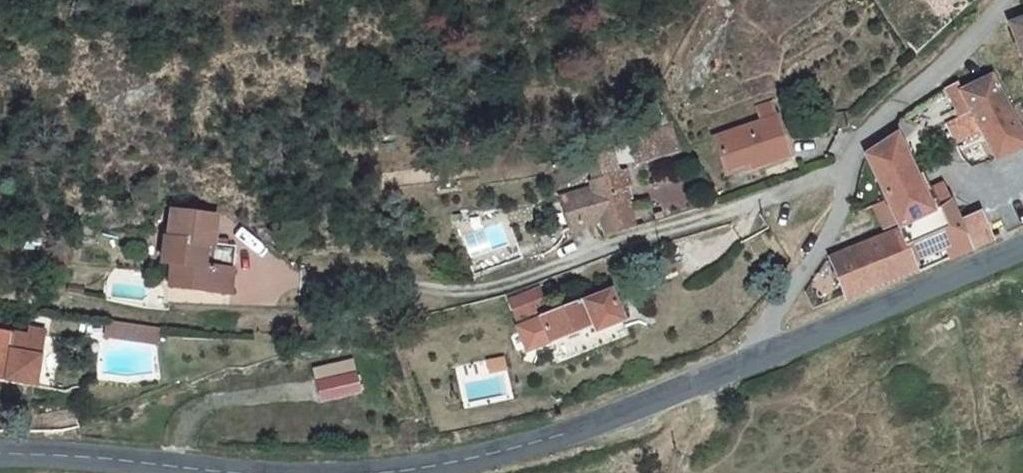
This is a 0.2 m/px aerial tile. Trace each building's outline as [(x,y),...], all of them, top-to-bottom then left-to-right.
[(934,13),(954,0),(925,0),(934,13)] [(1022,59),(1022,16),(1010,21),(1022,59)] [(944,87),(960,117),(972,111),(980,132),(994,158),(1022,146),(1022,103),(1007,108),(991,76),(963,88),(958,77),(944,87)] [(761,120),(717,134),(727,168),(750,161),(752,167),(792,155),(777,114),(772,102),(757,105),(761,120)] [(972,111),(960,117),(943,122),(952,141),(980,132),(972,111)] [(673,117),(629,140),(637,163),(681,149),(673,117)] [(867,156),(866,159),(894,231),(933,214),(931,209),(896,134),(881,146),(867,156)] [(601,221),(607,235),(636,226),(613,149),(589,158),(593,175),(590,175),(595,188),(559,198),(566,230),(601,221)] [(947,202),(931,209),(933,214),(935,218),(951,211),(947,202)] [(212,227),(212,211),(193,205),(165,207),(165,227),(212,227)] [(933,214),(894,231),(827,262),(842,296),(910,269),(911,271),(991,240),(980,213),(956,223),(951,211),(935,218),(933,214)] [(212,240),(212,227),(165,227),(163,264),(174,265),(171,288),(232,295),(237,242),(212,240)] [(473,278),(528,261),(522,244),(511,247),(475,258),(468,260),(473,278)] [(584,300),(593,322),(596,329),(622,318),(610,289),(584,300)] [(537,292),(507,303),(513,319),(543,307),(537,292)] [(584,300),(517,327),(526,350),(593,322),(584,300)] [(161,330),(112,324),(109,337),(160,344),(161,330)] [(0,330),(0,378),(38,383),(45,328),(26,326),(25,333),(0,330)] [(315,382),(354,374),(352,362),(313,370),(315,382)] [(358,394),(354,374),(315,382),(319,401),(358,394)]
